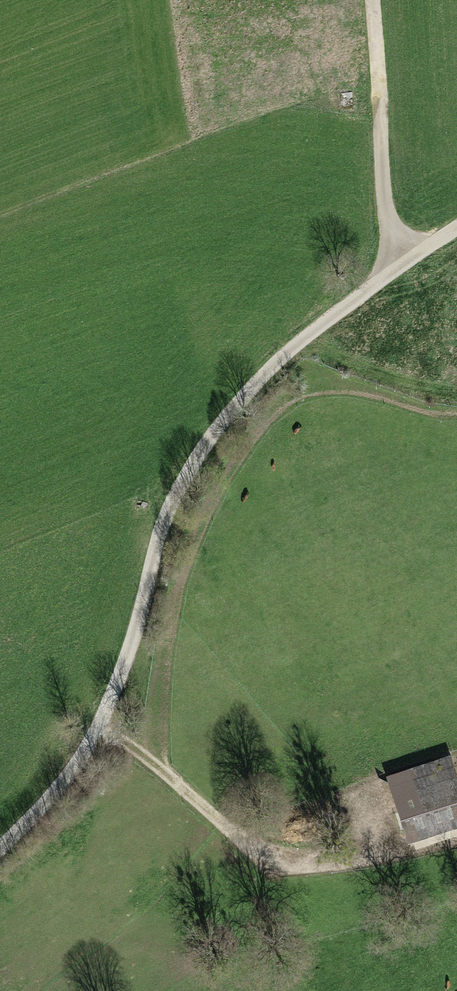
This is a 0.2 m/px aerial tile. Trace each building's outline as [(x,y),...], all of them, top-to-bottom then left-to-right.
[(397,777),(416,835),(456,822),(456,757),(397,777)]
